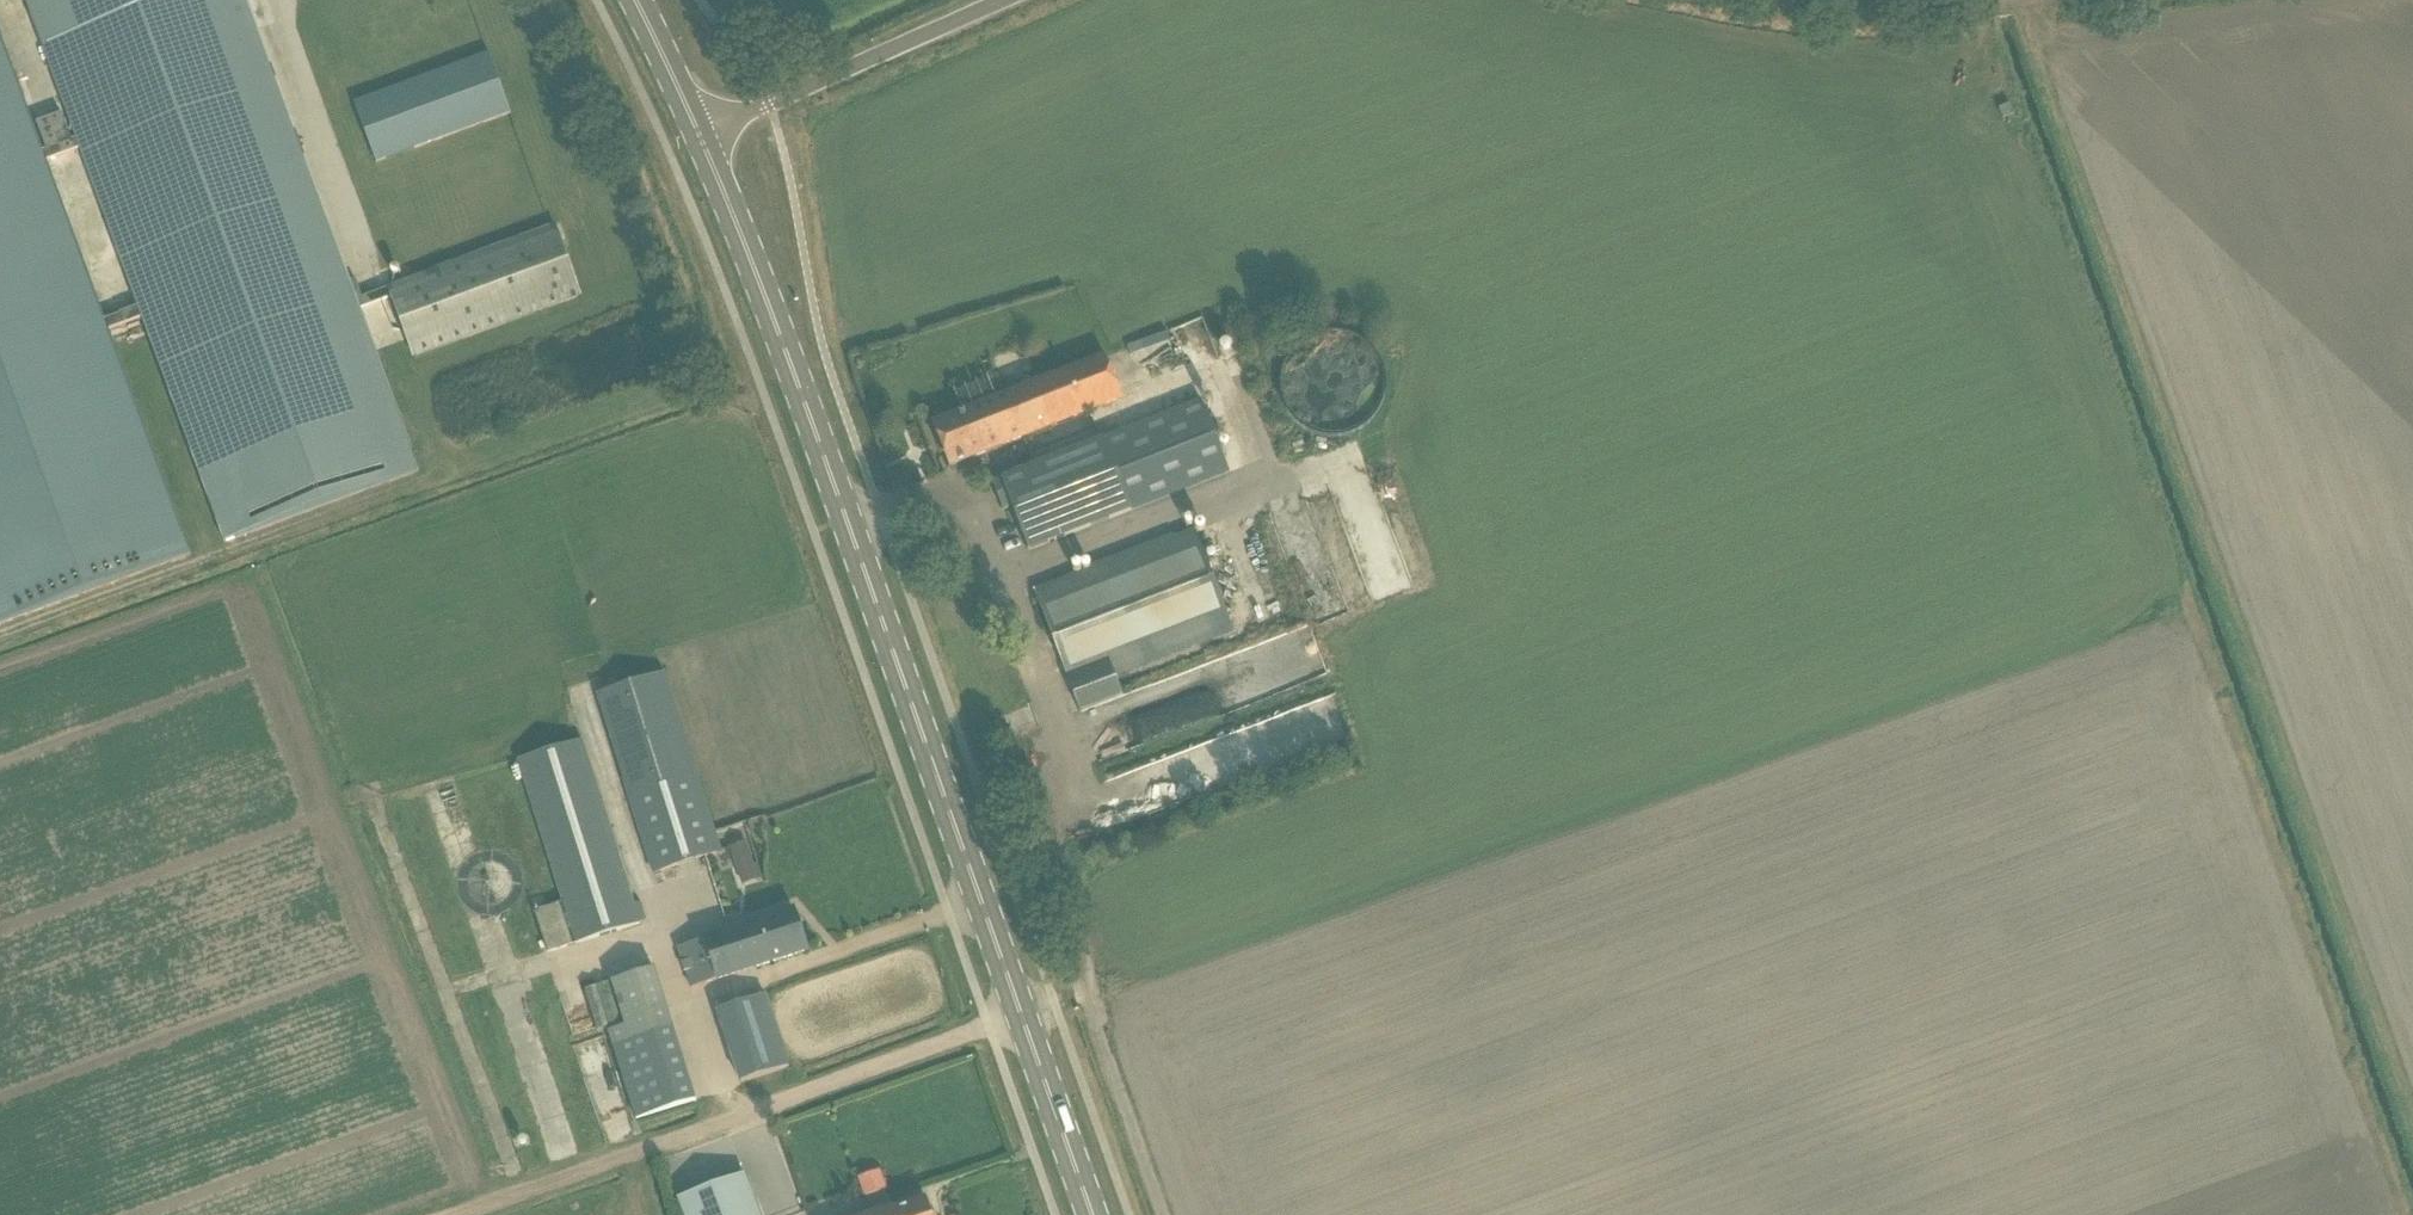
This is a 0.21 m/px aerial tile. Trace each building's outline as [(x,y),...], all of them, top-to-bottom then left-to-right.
[(375,352),(246,0),(28,0),(36,22),(79,139),(73,141),(62,114),(37,123),(47,151),(43,152),(0,37),(0,626),(190,557),(108,331),(144,318),(225,540),(418,470),(375,352)] [(375,96),(355,104),(377,165),(511,114),(489,56),(488,53),(375,96)] [(2003,121),(2014,117),(2010,105),(1999,109),(2003,121)] [(427,273),(387,288),(391,297),(407,340),(414,360),(582,298),(561,240),(555,226),(427,273)] [(1108,356),(955,416),(933,425),(950,467),(972,458),(1125,398),(1108,356)] [(1230,474),(1202,401),(993,483),(1003,510),(1012,506),(1029,551),(1230,474)] [(1035,593),(1072,690),(1080,713),(1123,697),(1115,674),(1233,629),(1196,532),(1035,593)] [(653,876),(723,854),(666,673),(596,695),(653,876)] [(635,906),(584,741),(517,762),(536,824),(543,845),(561,904),(534,913),(548,954),(642,925),(641,923),(647,921),(641,904),(635,906)] [(730,848),(736,866),(753,860),(748,843),(730,848)] [(693,989),(786,959),(808,951),(795,911),(772,918),(680,948),(693,989)] [(680,1047),(655,970),(611,983),(625,1026),(608,1031),(619,1066),(680,1047)] [(767,993),(716,1012),(739,1084),(790,1066),(767,993)] [(676,1201),(681,1214),(760,1214),(745,1175),(676,1201)] [(872,1214),(932,1214),(927,1200),(894,1212),(893,1208),(872,1214)]
